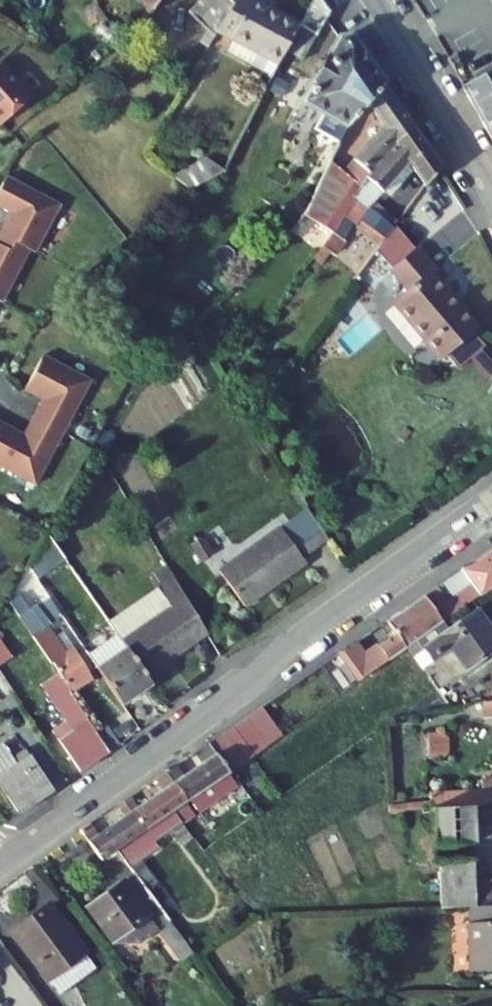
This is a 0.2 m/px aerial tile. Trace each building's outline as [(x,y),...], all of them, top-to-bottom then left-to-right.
[(152,14),(160,0),(143,0),(152,14)] [(214,37),(218,30),(234,3),(231,0),(200,0),(188,13),(207,30),(214,37)] [(255,0),(236,0),(234,3),(218,30),(233,39),(278,63),(286,49),(300,24),(299,24),(255,0)] [(304,59),(331,10),(324,0),(312,0),(299,24),(300,24),(286,49),(304,59)] [(207,30),(199,43),(208,47),(214,37),(207,30)] [(331,55),(306,99),(348,123),(366,103),(383,84),(350,38),(340,38),(337,43),(335,45),(331,51),(331,55)] [(226,53),(271,76),(278,63),(233,39),(226,53)] [(457,54),(448,59),(456,71),(464,66),(465,62),(463,56),(458,55),(457,54)] [(2,62),(0,63),(0,122),(2,124),(32,96),(2,62)] [(490,137),(491,136),(491,72),(465,87),(464,88),(490,137)] [(374,115),(392,96),(383,84),(366,103),(374,115)] [(382,126),(342,171),(339,174),(344,178),(338,186),(320,224),(333,232),(334,233),(334,232),(344,216),(352,203),(365,178),(394,144),(412,126),(392,96),(374,115),(382,126)] [(315,124),(314,126),(321,131),(322,128),(325,130),(326,127),(342,136),(347,124),(348,123),(306,99),(299,112),(314,120),(313,123),(315,124)] [(415,171),(425,186),(441,166),(431,153),(412,126),(394,144),(365,178),(352,203),(344,216),(358,225),(370,209),(369,208),(379,197),(409,162),(415,171)] [(224,170),(223,170),(209,156),(176,174),(190,189),(224,170)] [(342,171),(331,160),(308,211),(304,214),(320,224),(338,186),(344,178),(339,174),(342,171)] [(379,197),(386,203),(415,171),(409,162),(379,197)] [(0,189),(0,207),(8,211),(12,204),(18,208),(11,221),(9,220),(2,234),(31,250),(35,251),(60,204),(27,187),(7,176),(0,189)] [(382,243),(393,228),(370,209),(358,225),(382,243)] [(332,253),(336,256),(346,241),(334,232),(334,233),(333,232),(323,247),(332,253)] [(3,303),(31,250),(2,234),(0,237),(0,301),(3,303)] [(395,261),(408,251),(397,237),(384,246),(395,261)] [(314,260),(323,266),(332,253),(323,247),(314,260)] [(441,358),(477,327),(432,273),(436,270),(418,249),(393,270),(410,290),(394,303),(441,358)] [(44,354),(27,387),(40,394),(41,392),(56,400),(51,408),(41,403),(34,416),(64,432),(92,379),(44,354)] [(19,437),(20,435),(7,427),(0,440),(0,467),(36,485),(64,432),(34,416),(27,430),(36,436),(32,444),(19,437)] [(303,559),(328,540),(308,509),(220,572),(245,607),(306,563),(303,559)] [(67,526),(73,532),(82,521),(76,515),(67,526)] [(37,579),(65,560),(46,532),(27,564),(37,579)] [(190,545),(200,562),(214,554),(204,537),(190,545)] [(425,596),(443,621),(491,587),(491,550),(462,571),(472,583),(453,597),(447,601),(437,587),(425,596)] [(166,564),(150,575),(159,587),(174,577),(166,564)] [(462,571),(443,583),(453,597),(472,583),(462,571)] [(21,586),(28,589),(34,576),(27,573),(21,586)] [(122,641),(146,675),(208,633),(174,577),(159,587),(172,608),(122,641)] [(159,587),(109,622),(117,634),(122,641),(172,608),(159,587)] [(356,643),(344,651),(363,679),(394,657),(408,647),(443,621),(425,596),(387,622),(396,634),(364,656),(356,643)] [(51,600),(44,605),(43,603),(21,619),(51,664),(53,663),(70,691),(92,678),(74,648),(65,653),(54,637),(47,626),(62,616),(51,600)] [(443,621),(408,647),(415,656),(424,650),(432,661),(437,657),(450,647),(460,661),(466,670),(491,652),(491,628),(479,610),(449,630),(443,621)] [(122,641),(117,634),(88,654),(122,704),(152,684),(146,675),(122,641)] [(0,639),(0,665),(12,657),(0,639)] [(451,668),(460,661),(450,647),(437,657),(444,667),(451,668)] [(415,656),(423,667),(432,661),(424,650),(415,656)] [(57,672),(41,683),(48,694),(66,721),(58,726),(52,729),(80,771),(110,751),(98,733),(70,691),(57,672)] [(41,699),(58,726),(66,721),(48,694),(41,699)] [(267,747),(283,736),(263,707),(247,718),(267,747)] [(267,747),(247,718),(233,727),(253,756),(267,747)] [(121,743),(108,726),(98,733),(110,751),(121,743)] [(233,727),(221,736),(241,765),(253,756),(233,727)] [(448,754),(447,737),(441,732),(428,733),(429,759),(443,758),(448,754)] [(241,765),(221,736),(209,744),(229,773),(241,765)] [(183,777),(176,766),(167,772),(187,801),(190,799),(199,813),(237,786),(228,774),(229,773),(209,744),(209,743),(196,752),(203,763),(183,777)] [(53,790),(26,750),(12,759),(2,744),(0,745),(0,783),(19,812),(53,790)] [(167,772),(157,779),(164,790),(138,807),(131,796),(124,801),(145,830),(174,810),(186,802),(187,801),(167,772)] [(481,781),(482,792),(430,795),(430,801),(431,808),(431,809),(433,809),(473,807),(491,802),(491,780),(481,781)] [(124,801),(118,805),(125,816),(99,835),(91,824),(81,830),(101,860),(117,849),(145,830),(124,801)] [(389,812),(431,808),(430,801),(388,805),(389,812)] [(174,810),(184,823),(195,815),(186,802),(174,810)] [(475,844),(473,807),(433,809),(434,846),(475,844)] [(184,844),(194,837),(184,823),(174,810),(145,830),(117,849),(130,867),(140,860),(159,847),(154,841),(172,828),(184,844)] [(146,868),(140,860),(130,867),(135,873),(136,875),(146,868)] [(476,907),(475,884),(474,861),(439,862),(441,908),(468,907),(476,907)] [(157,883),(146,868),(136,875),(147,890),(157,883)] [(136,875),(135,873),(119,884),(155,932),(158,930),(174,951),(186,942),(147,890),(136,875)] [(155,932),(119,884),(89,907),(115,942),(140,942),(155,932)] [(491,906),(491,884),(475,884),(476,907),(491,906)] [(84,953),(50,905),(13,931),(48,979),(84,953)] [(491,971),(491,906),(476,907),(468,907),(471,972),(491,971)] [(192,950),(186,942),(174,951),(180,959),(192,950)] [(84,959),(67,973),(75,982),(92,968),(84,959)]
